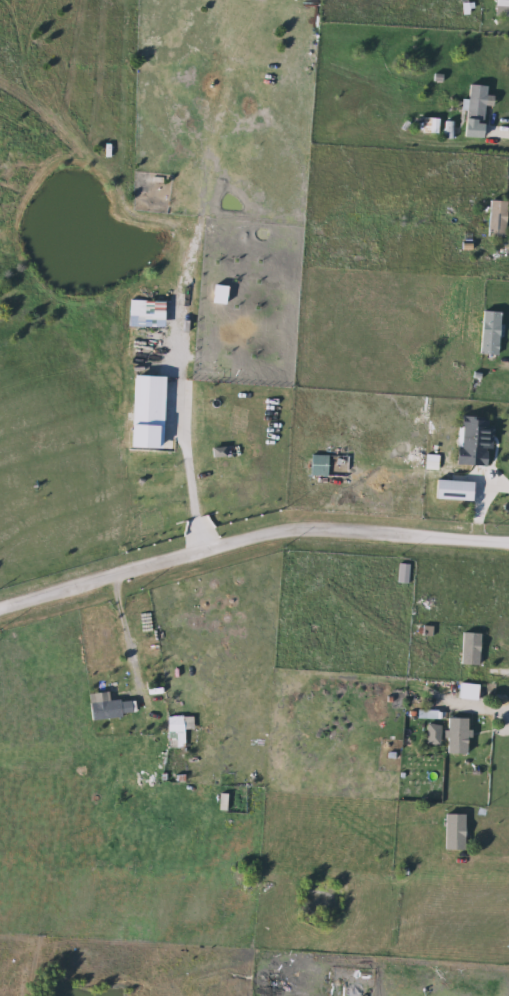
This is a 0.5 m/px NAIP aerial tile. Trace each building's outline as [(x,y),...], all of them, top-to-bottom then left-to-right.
[(492,8),(492,0),(508,0),(508,8),(492,8)] [(465,121),(465,86),(484,86),(484,121),(465,121)] [(503,237),(486,237),(486,201),(503,201),(503,237)] [(497,356),(477,355),(479,311),(499,312),(497,356)] [(452,466),(452,446),(457,446),(458,416),(486,417),(486,427),(491,427),(491,450),(486,450),(486,466),(452,466)] [(326,476),(309,476),(309,455),(326,455),(326,476)] [(459,488),(444,488),(444,474),(459,474),(459,488)] [(457,666),(459,633),(478,634),(476,666),(457,666)] [(131,701),(132,718),(87,719),(86,702),(131,701)] [(181,708),(181,734),(165,734),(165,708),(181,708)] [(444,754),(444,718),(466,718),(466,754),(444,754)] [(442,851),(442,815),(462,815),(462,851),(442,851)]
